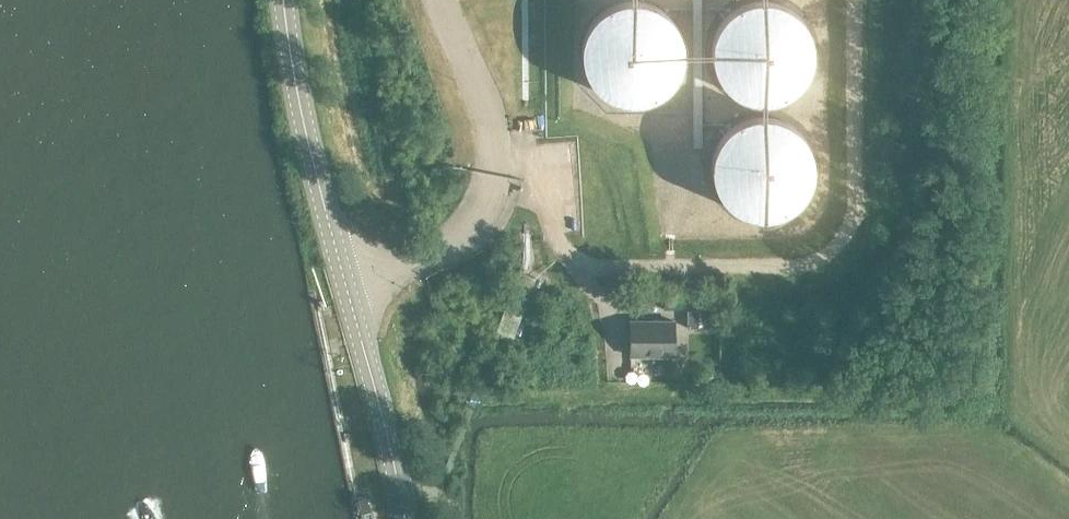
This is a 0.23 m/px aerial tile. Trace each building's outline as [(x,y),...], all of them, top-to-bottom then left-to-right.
[(604,94),(616,101),(630,104),(645,102),(659,96),(670,87),(679,74),(683,60),(682,45),(678,31),(669,19),(658,10),(644,5),(630,4),(616,7),(603,14),(593,23),(587,35),(583,48),(584,61),(587,74),(594,85),(604,94)] [(738,95),(749,101),(764,104),(779,103),(793,97),(804,87),(812,75),(816,61),(816,46),(811,32),(803,20),(791,11),(778,6),(763,5),(749,8),(737,15),(727,24),(720,35),(717,48),(717,62),(721,74),(728,86),(738,95)] [(735,208),(747,214),(762,217),(777,216),(790,210),(802,201),(810,188),(814,174),(814,159),(809,145),(800,133),(789,124),(776,119),(761,118),(747,121),(734,128),(725,137),(718,149),(715,162),(715,175),(719,188),(726,199),(735,208)] [(519,269),(495,323),(514,331),(538,277),(519,269)] [(699,311),(688,311),(688,328),(699,328),(699,311)] [(675,357),(675,322),(631,322),(631,357),(675,357)]
